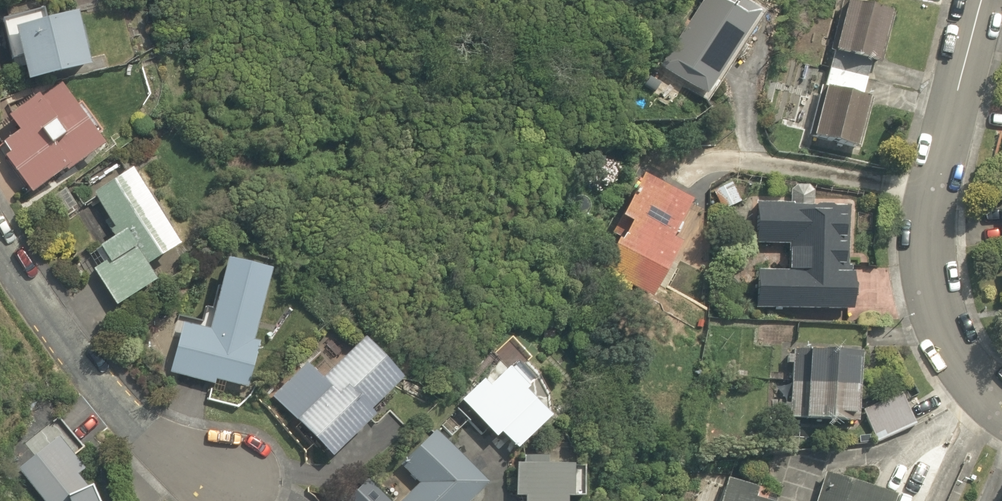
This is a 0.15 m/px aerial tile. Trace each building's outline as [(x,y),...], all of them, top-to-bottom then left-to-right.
[(740,0),(725,0),(697,44),(685,36),(672,57),(684,65),(672,83),(715,112),(774,23),(740,0)] [(810,141),(864,155),(878,104),(866,100),(875,68),(883,70),(897,18),(847,4),(810,141)] [(53,7),(5,16),(14,67),(31,64),(37,94),(107,81),(98,30),(59,37),(53,7)] [(109,158),(72,97),(8,110),(29,142),(8,153),(38,201),(109,158)] [(595,269),(661,305),(690,251),(680,246),(701,207),(645,176),(595,269)] [(97,273),(125,315),(165,288),(157,275),(189,254),(138,177),(99,203),(125,244),(108,255),(113,262),(97,273)] [(857,210),(755,203),(752,252),(794,255),(793,280),(750,278),(747,310),(853,317),(856,279),(838,278),(840,243),(855,244),(857,210)] [(286,287),(237,272),(217,337),(187,328),(172,378),(217,392),(220,384),(259,396),(273,350),(267,348),(286,287)] [(866,357),(794,351),(789,414),(860,420),(866,357)] [(409,393),(375,352),(328,391),(307,366),(274,393),(337,467),(379,432),(372,424),(409,393)] [(569,426),(517,367),(470,408),(508,451),(515,444),(530,460),(569,426)] [(868,414),(879,442),(926,423),(915,395),(868,414)] [(62,441),(15,474),(38,500),(107,500),(62,441)] [(441,442),(411,475),(422,485),(408,500),(495,500),(500,496),(441,442)] [(546,479),(545,500),(589,500),(590,481),(546,479)] [(823,481),(818,500),(894,500),(823,481)] [(724,482),(719,500),(760,500),(763,493),(724,482)] [(374,488),(360,500),(387,500),(374,488)]
